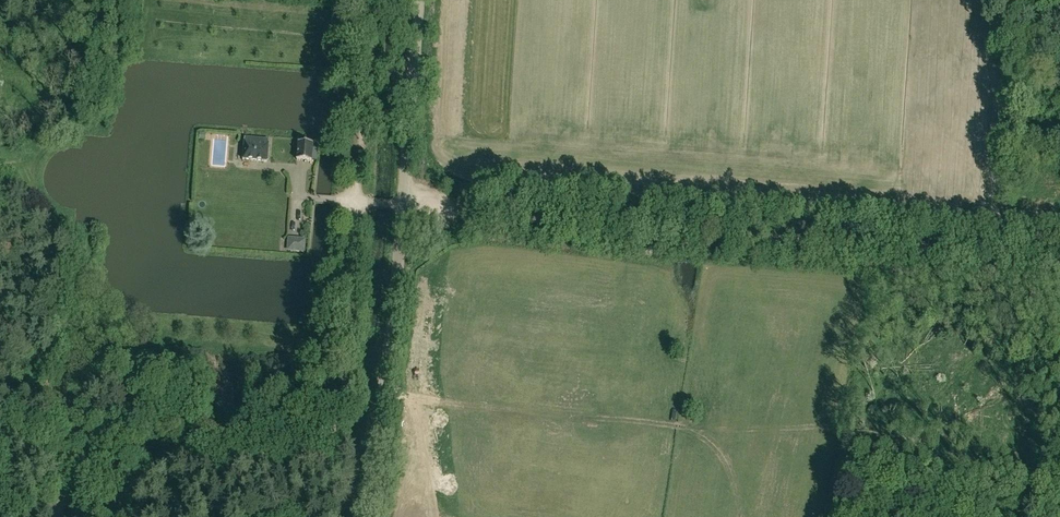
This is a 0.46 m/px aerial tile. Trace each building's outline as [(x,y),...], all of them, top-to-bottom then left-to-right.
[(244,159),(268,162),(270,139),(245,137),(244,159)] [(298,143),(297,161),(312,162),(313,144),(298,143)] [(287,251),(305,252),(306,239),(288,237),(287,251)]
